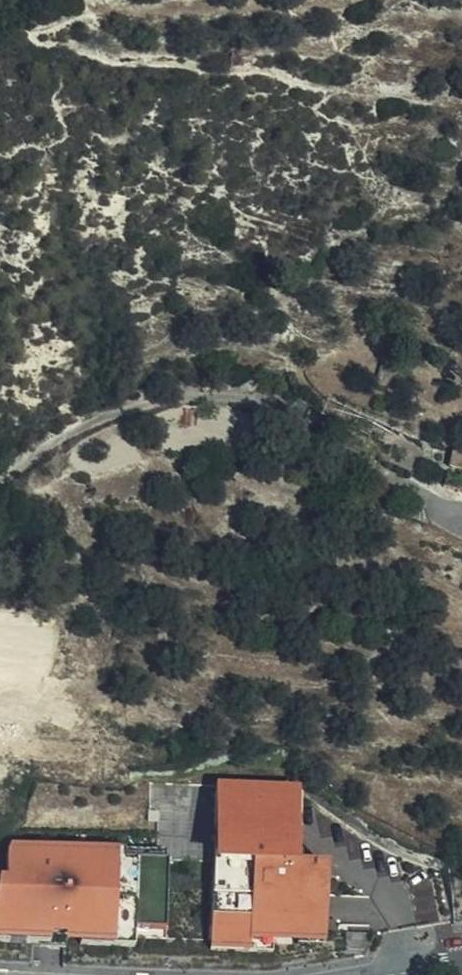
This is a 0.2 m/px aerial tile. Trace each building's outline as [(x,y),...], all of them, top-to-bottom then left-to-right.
[(453,451),(448,469),(461,473),(461,453),(453,451)] [(214,782),(212,949),(272,950),(273,939),(328,940),(329,862),(302,862),(303,783),(214,782)]
